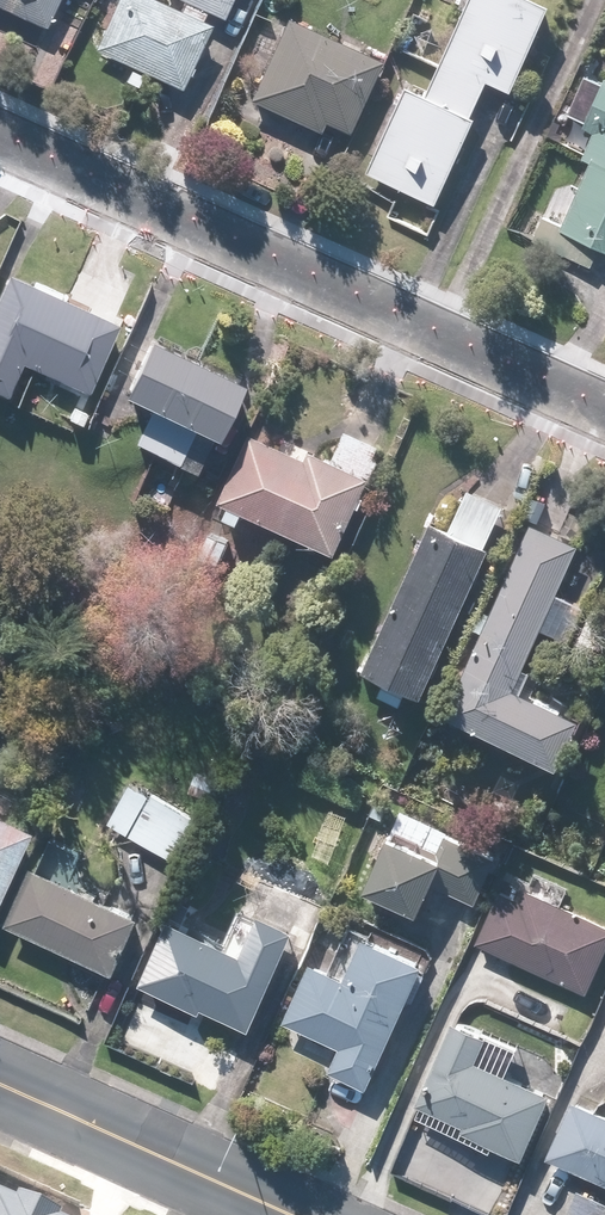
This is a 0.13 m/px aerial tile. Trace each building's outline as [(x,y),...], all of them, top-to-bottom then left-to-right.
[(50,28),(62,0),(0,0),(0,5),(50,28)] [(96,54),(116,63),(118,57),(189,88),(222,13),(230,16),(237,0),(120,0),(96,54)] [(409,85),(372,171),(443,201),(474,128),(510,143),(529,100),(518,95),(558,1),(556,0),(470,0),(430,94),(409,85)] [(288,17),(253,98),(323,129),(327,120),(352,131),(384,60),(288,17)] [(533,237),(595,266),(604,245),(604,246),(604,69),(596,65),(575,112),(592,120),(587,132),(596,136),(587,156),(594,160),(580,190),(559,181),(533,237)] [(13,273),(0,301),(0,388),(23,399),(38,367),(92,393),(124,327),(13,273)] [(154,347),(132,337),(118,368),(136,376),(129,390),(158,403),(141,442),(201,468),(217,432),(226,436),(251,380),(157,338),(154,347)] [(294,449),(251,431),(223,498),(233,502),(228,514),(243,521),(248,509),(346,550),(388,447),(347,430),(341,447),(302,431),(294,449)] [(581,490),(559,481),(542,524),(536,521),(499,613),(480,605),(472,625),(487,631),(453,715),(569,761),(588,714),(528,690),(536,670),(529,668),(544,630),(565,638),(580,601),(561,593),(592,517),(573,510),(581,490)] [(452,528),(434,520),(365,671),(385,680),(378,695),(404,707),(412,690),(426,697),(495,548),(489,546),(508,505),(470,487),(452,528)] [(122,814),(142,824),(137,834),(179,856),(201,813),(139,781),(122,814)] [(34,822),(0,808),(0,903),(34,822)] [(450,848),(402,824),(374,887),(427,911),(441,881),(482,899),(502,856),(456,835),(450,848)] [(45,834),(7,921),(122,970),(149,910),(73,877),(84,851),(45,834)] [(478,942),(592,990),(604,961),(604,917),(566,901),(571,887),(536,872),(526,894),(502,884),(478,942)] [(149,983),(207,1008),(209,1003),(259,1024),(304,918),(271,904),(253,946),(178,914),(149,983)] [(353,973),(318,957),(290,1017),(347,1043),(335,1070),(373,1087),(434,954),(374,926),(353,973)] [(459,1014),(423,1103),(472,1122),(469,1129),(529,1154),(557,1085),(515,1068),(526,1041),(459,1014)] [(577,1093),(550,1155),(604,1178),(604,1105),(577,1093)] [(574,1186),(564,1210),(574,1214),(604,1214),(604,1199),(574,1186)] [(0,1199),(0,1214),(44,1214),(0,1199)]
